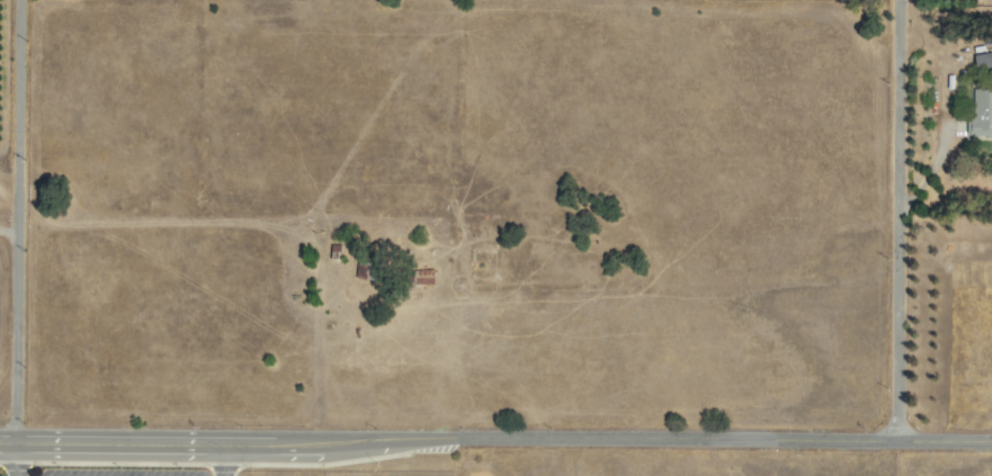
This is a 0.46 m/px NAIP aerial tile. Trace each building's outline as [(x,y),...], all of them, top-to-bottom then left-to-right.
[(991,69),(991,52),(970,56),(973,73),(991,69)] [(971,89),(971,118),(965,118),(965,136),(991,137),(991,90),(971,89)] [(430,284),(430,269),(412,269),(412,284),(430,284)]
